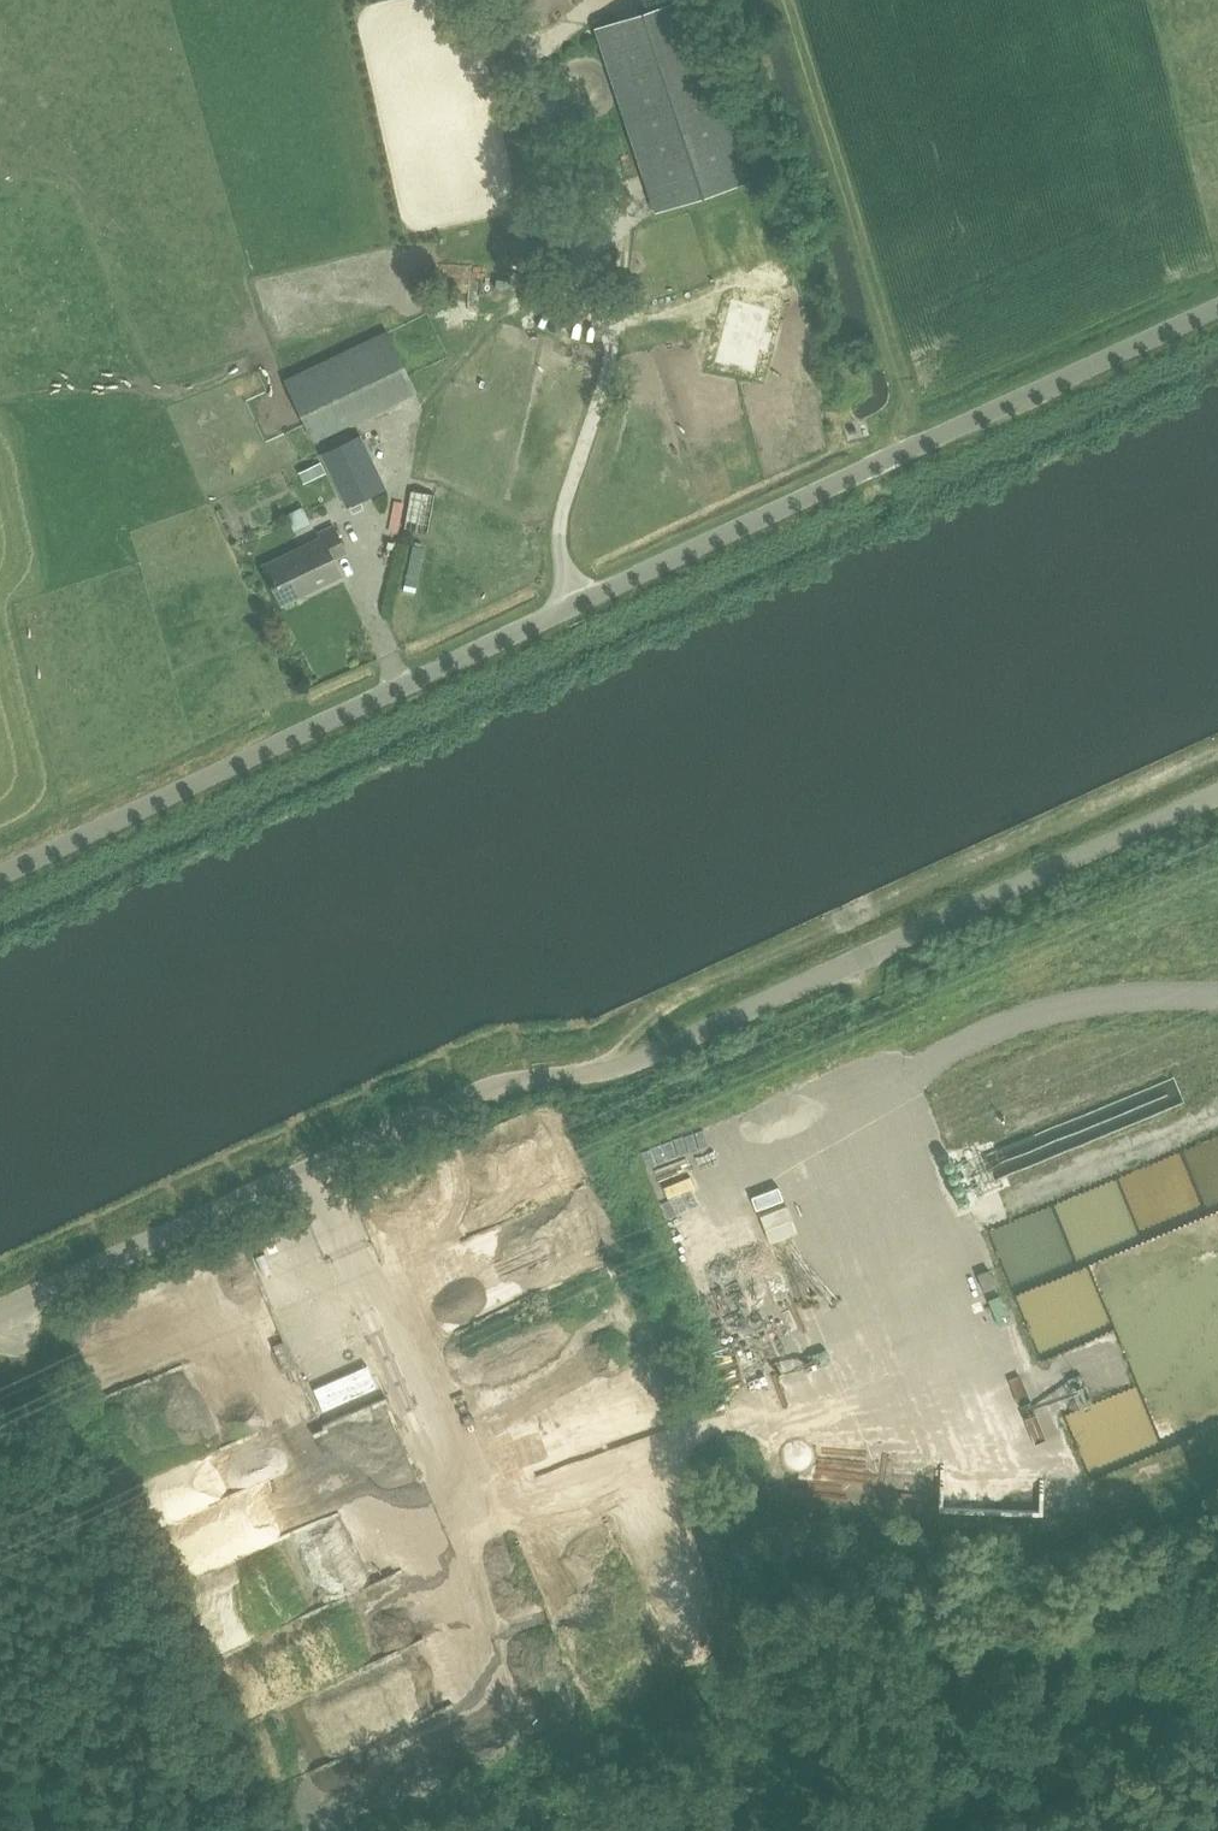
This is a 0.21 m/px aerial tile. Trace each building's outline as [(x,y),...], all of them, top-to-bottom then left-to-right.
[(744,179),(685,0),(675,0),(592,28),(654,211),(744,179)] [(769,308),(729,297),(712,360),(752,371),(758,349),(765,351),(770,332),(763,330),(769,308)] [(313,441),(417,391),(386,329),(282,378),(300,415),(313,441)] [(346,507),(387,488),(361,433),(320,453),(346,507)] [(430,532),(436,493),(409,488),(402,527),(430,532)] [(319,532),(318,532),(320,535),(260,564),(281,606),(343,576),(335,559),(348,553),(334,523),(319,531),(319,532)] [(240,1269),(254,1260),(247,1248),(232,1257),(240,1269)] [(377,1386),(360,1347),(305,1372),(322,1410),(377,1386)]
